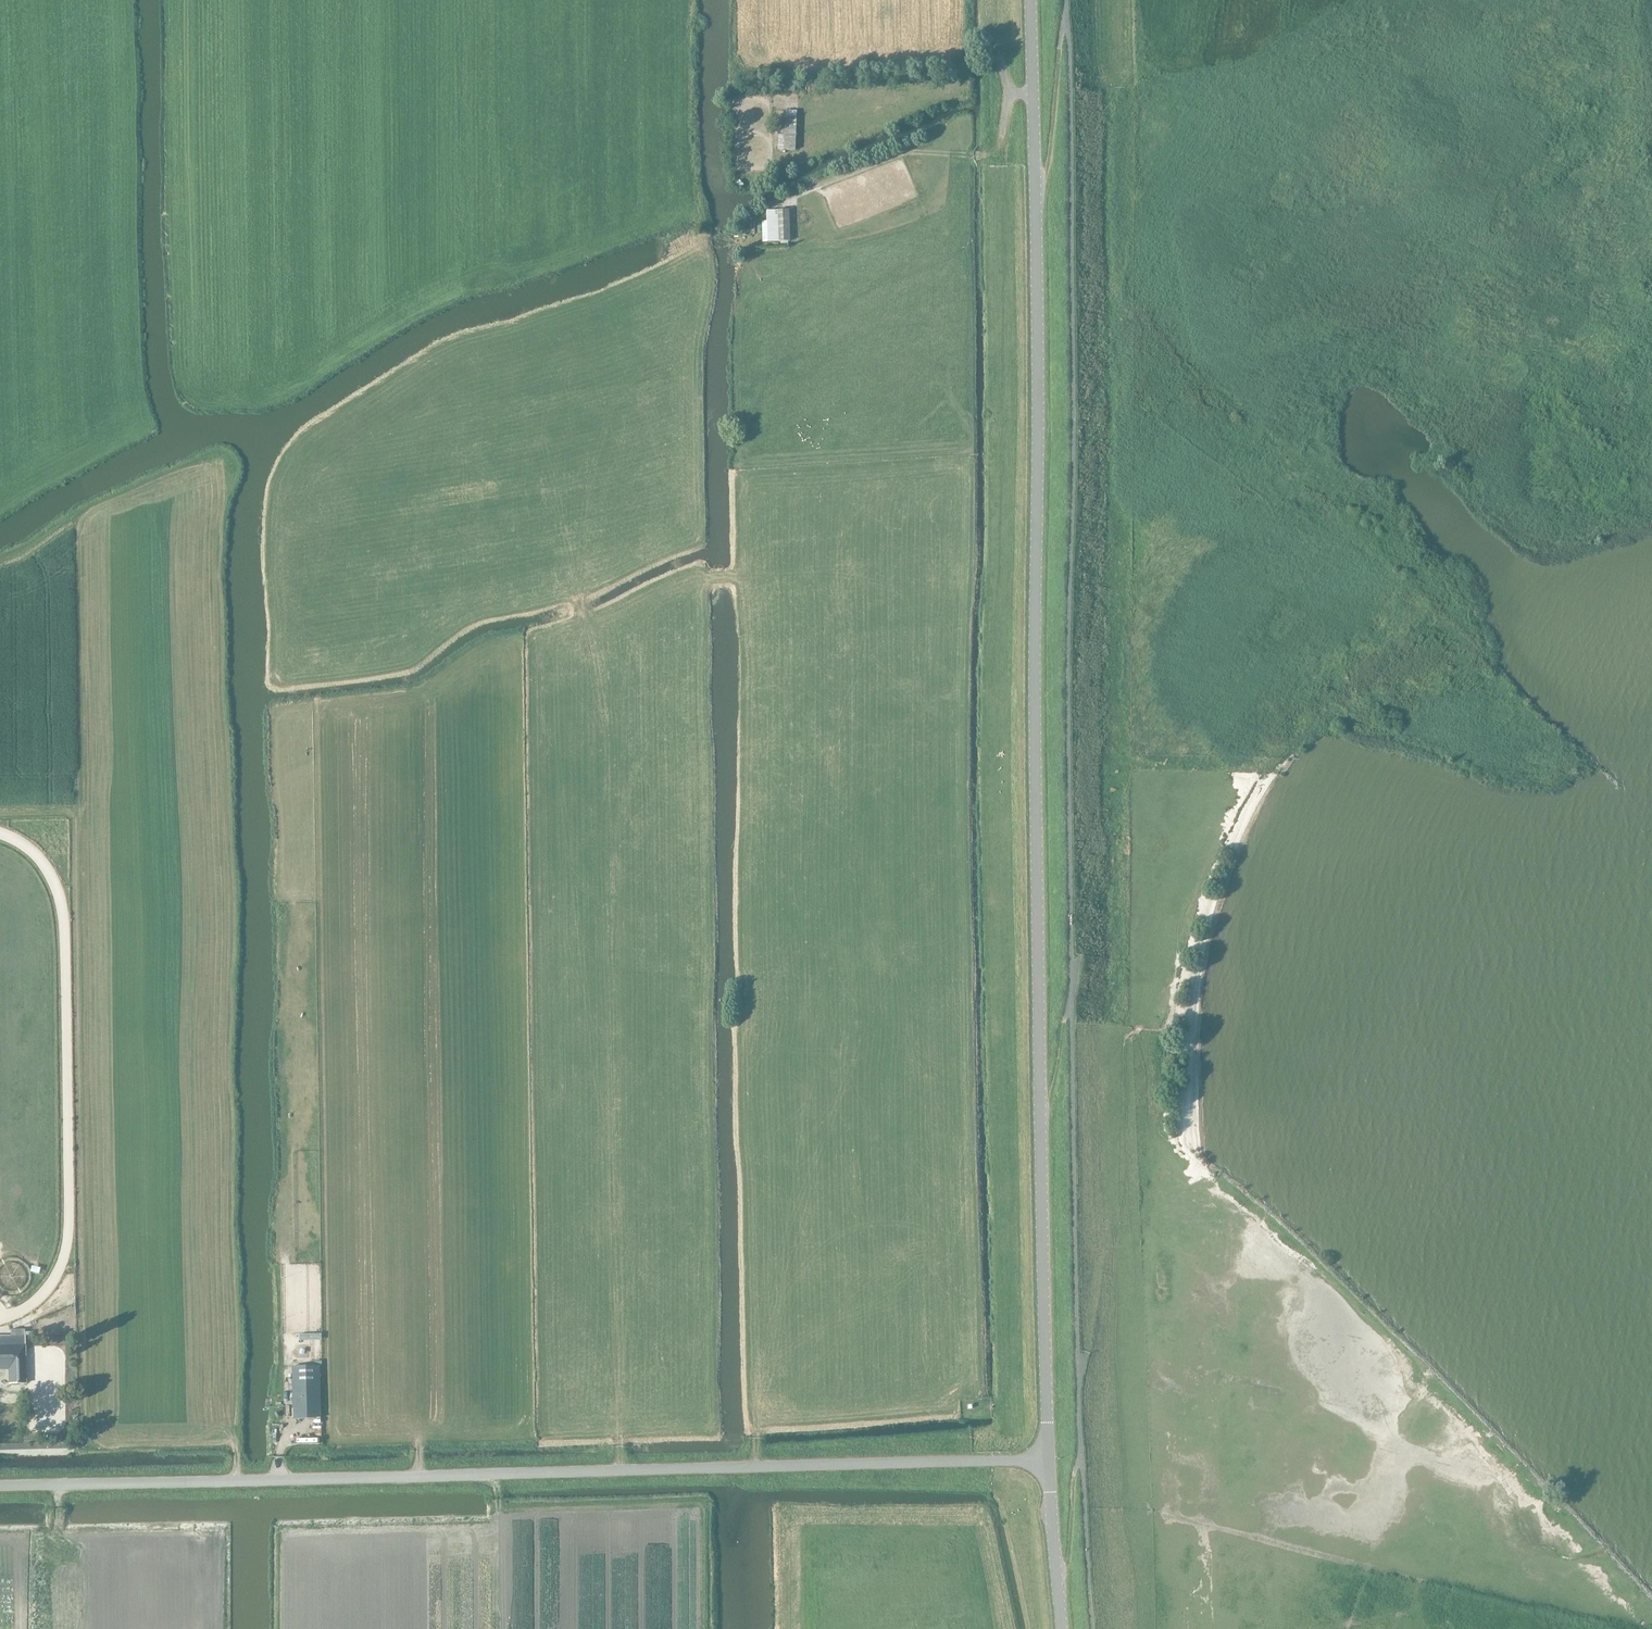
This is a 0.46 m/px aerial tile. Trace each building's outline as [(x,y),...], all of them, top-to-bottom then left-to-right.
[(783,119),(783,127),(795,127),(795,119),(783,119)] [(784,133),(776,133),(775,153),(783,153),(784,133)] [(778,211),(779,241),(789,241),(788,211),(778,211)] [(0,1336),(0,1368),(10,1368),(10,1384),(26,1383),(25,1336),(10,1336),(0,1336)] [(293,1366),(294,1419),(320,1418),(319,1366),(293,1366)]
